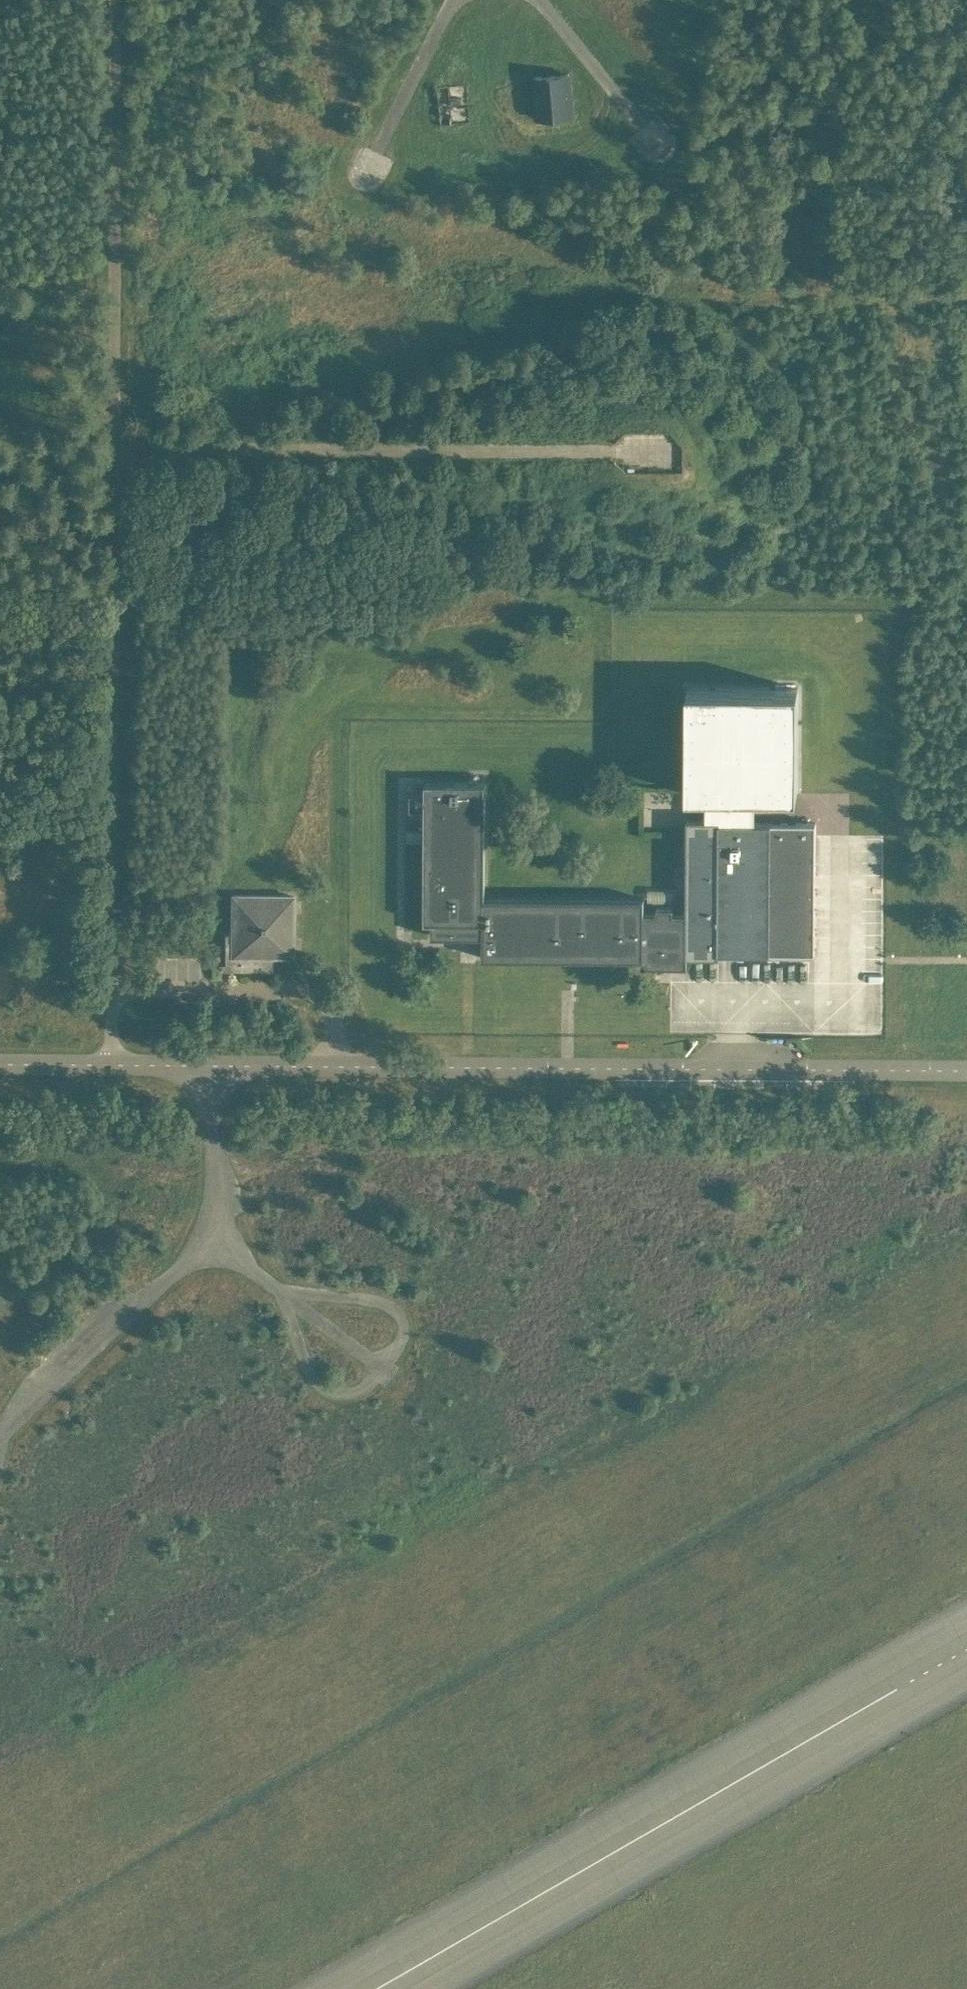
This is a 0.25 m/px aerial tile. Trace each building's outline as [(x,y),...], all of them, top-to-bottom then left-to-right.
[(570,84),(570,78),(569,72),(561,73),(555,73),(549,74),(543,74),(535,75),(535,81),(536,87),(537,105),(538,111),(538,116),(559,115),(565,114),(573,113),(573,107),(572,102),(570,84)] [(486,780),(477,780),(425,780),(425,792),(410,792),(410,808),(425,809),(425,920),(432,920),(432,934),(483,934),(483,956),(642,957),(642,964),(658,964),(659,959),(671,960),(671,964),(687,964),(687,954),(720,955),(720,951),(769,951),(770,952),(798,952),(799,886),(771,885),(771,821),(752,821),(752,791),(798,791),(798,686),(688,685),(687,791),(709,791),(709,817),(687,817),(686,912),(673,911),(673,905),(657,905),(657,911),(644,911),(644,897),(485,896),(486,780)] [(408,829),(408,840),(421,840),(423,840),(423,830),(421,830),(408,829)] [(232,894),(232,933),(225,933),(225,958),(236,969),(273,970),(273,955),(292,955),(293,894),(232,894)]
